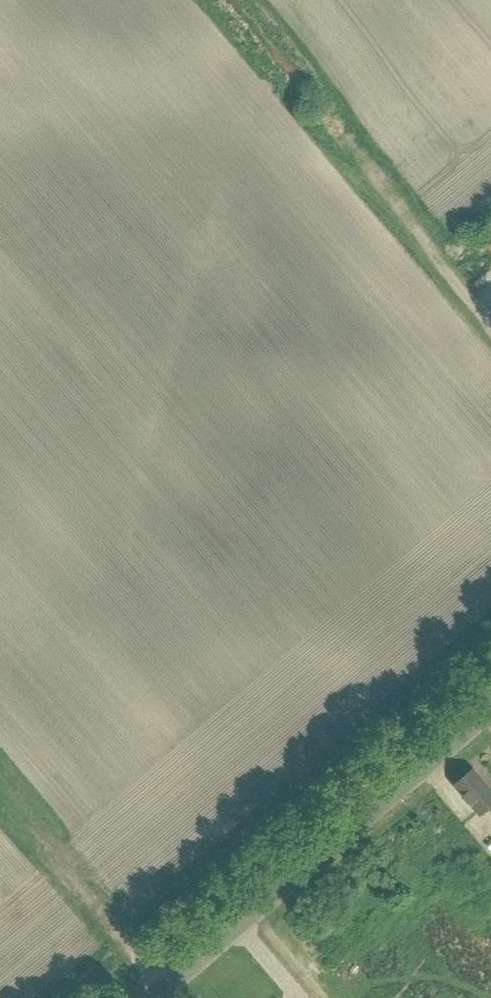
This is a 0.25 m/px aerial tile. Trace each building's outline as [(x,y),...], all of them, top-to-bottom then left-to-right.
[(490,248),(490,228),(481,236),(490,248)] [(487,806),(490,811),(490,791),(472,769),(455,784),(479,813),(487,806)]
